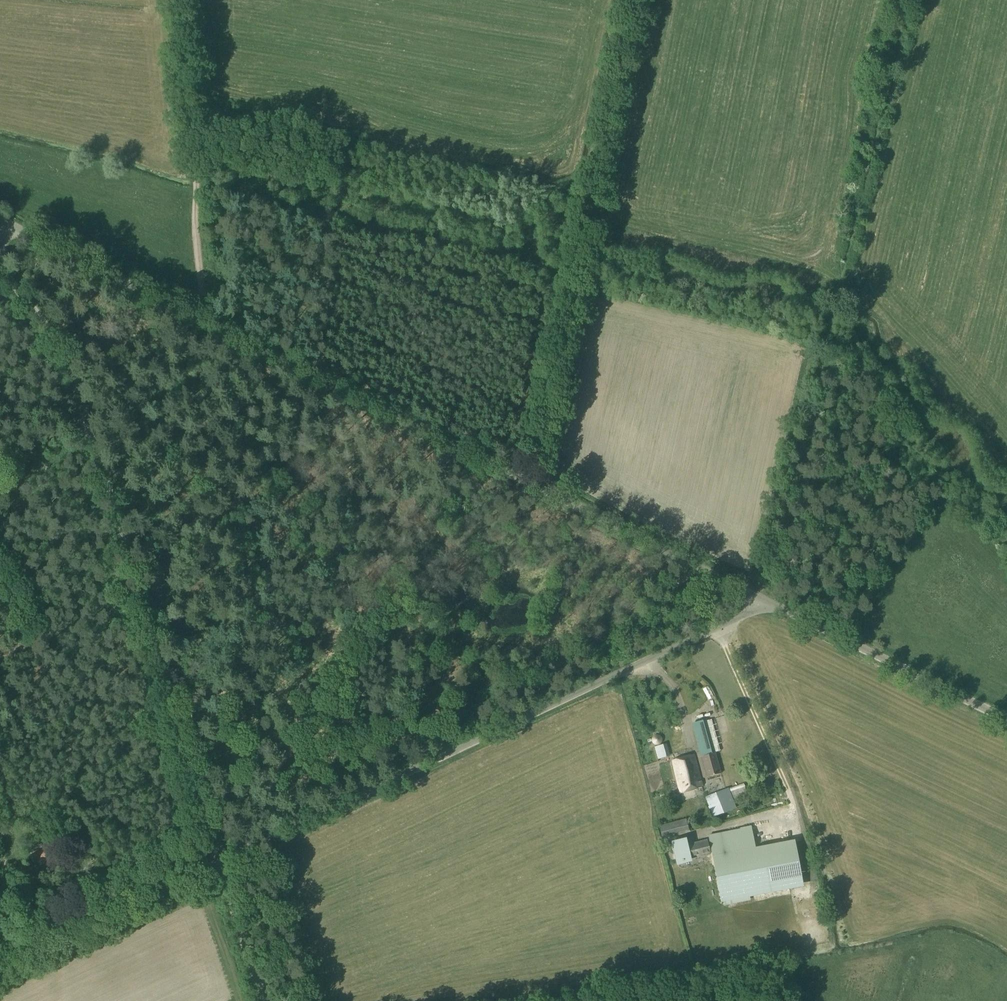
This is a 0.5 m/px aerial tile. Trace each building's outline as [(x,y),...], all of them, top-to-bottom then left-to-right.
[(731,630),(743,624),(740,619),(728,625),(731,630)] [(708,701),(713,698),(707,687),(702,690),(708,701)] [(692,725),(701,757),(707,781),(722,777),(716,753),(715,753),(705,722),(692,725)] [(652,741),(652,743),(654,745),(656,745),(657,745),(659,745),(660,744),(661,742),(662,740),(660,737),(658,736),(656,736),(653,737),(652,739),(652,741)] [(654,749),(657,761),(668,758),(664,746),(654,749)] [(672,762),(680,793),(702,787),(694,756),(672,762)] [(707,798),(713,816),(736,808),(733,799),(746,795),(742,785),(707,798)] [(665,826),(667,834),(688,829),(686,820),(665,826)] [(709,835),(722,897),(801,882),(793,841),(753,849),(749,828),(709,835)] [(690,859),(686,846),(685,841),(670,845),(675,863),(690,859)] [(686,846),(690,859),(711,854),(708,841),(686,846)] [(40,850),(31,853),(34,864),(47,861),(45,852),(51,851),(48,842),(39,845),(40,850)] [(754,907),(764,907),(764,896),(754,896),(754,907)] [(712,909),(713,920),(708,920),(708,925),(717,925),(716,909),(712,909)]
